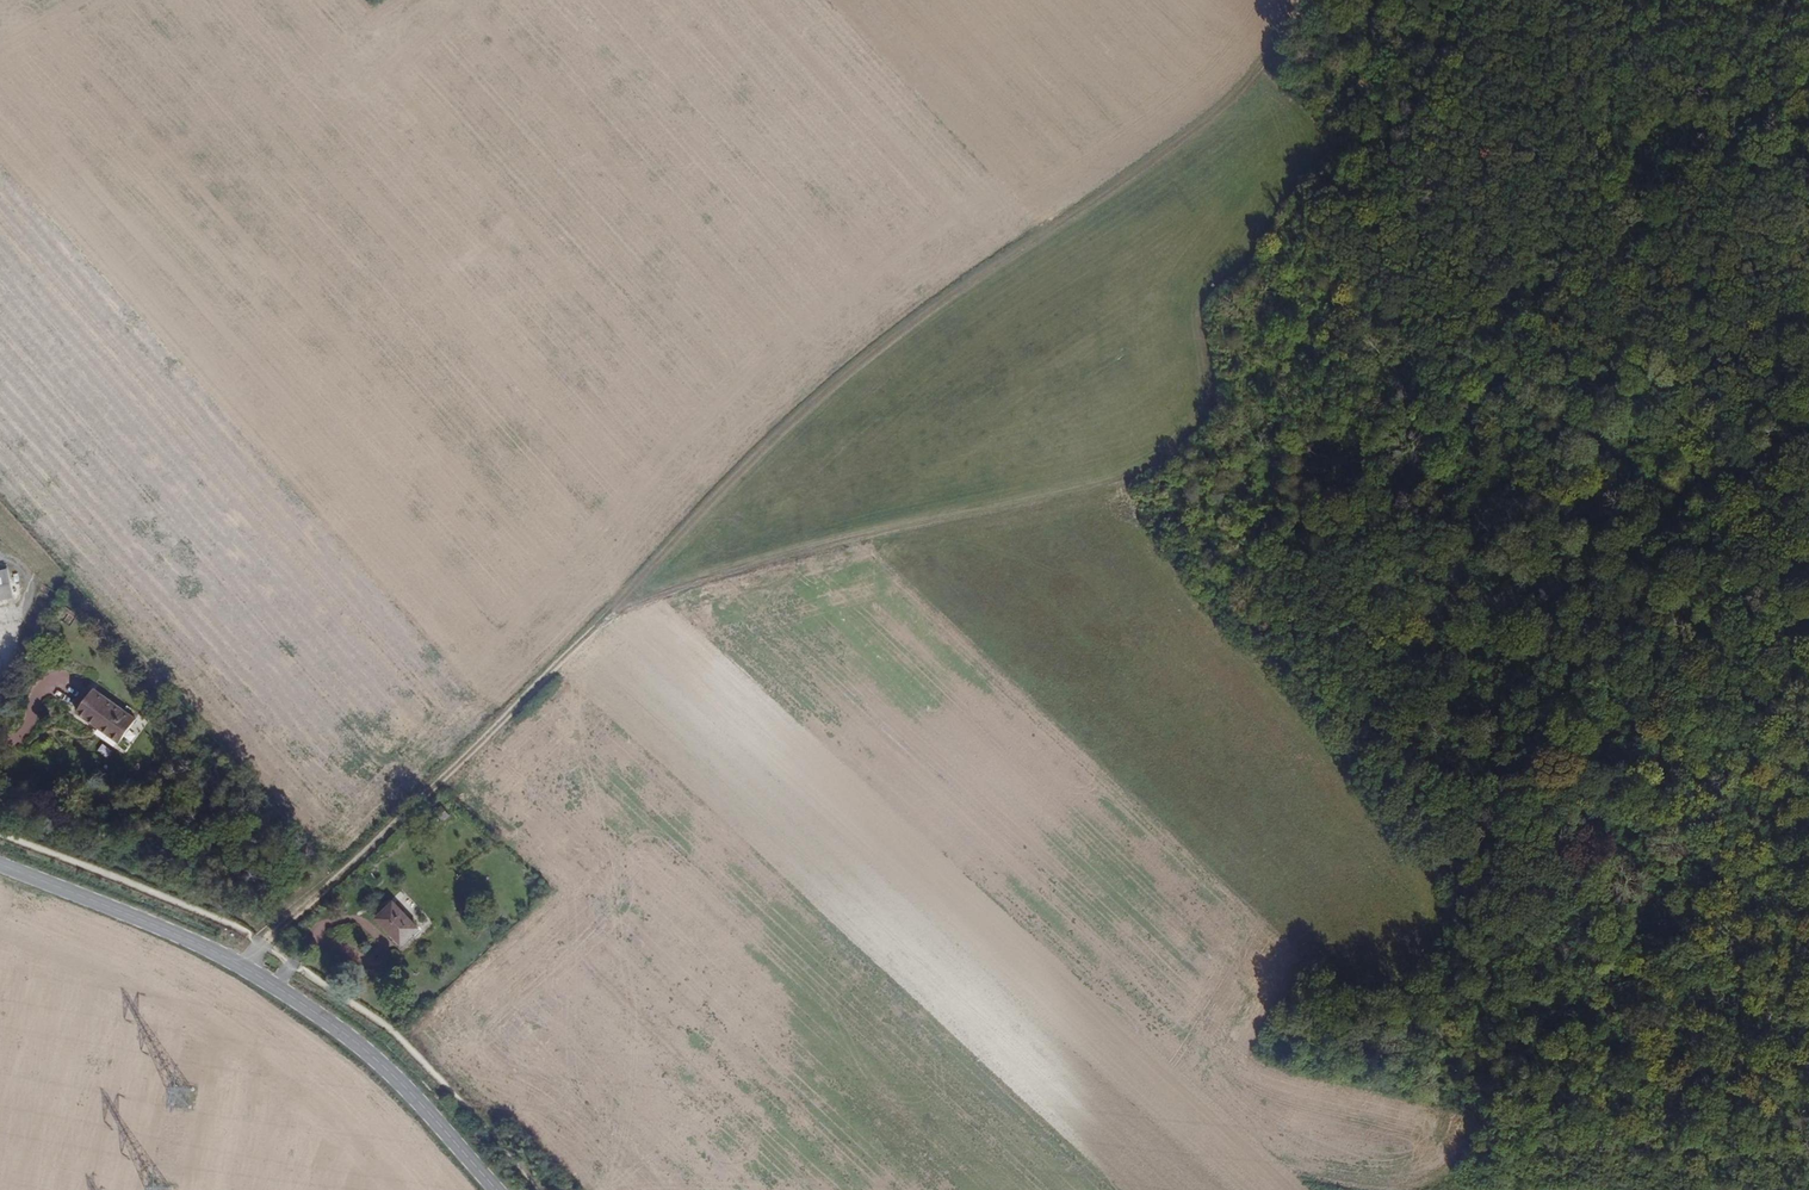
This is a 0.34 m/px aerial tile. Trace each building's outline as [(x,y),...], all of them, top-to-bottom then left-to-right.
[(125,707),(82,676),(65,701),(84,715),(88,710),(111,726),(125,707)] [(111,726),(88,710),(84,715),(108,732),(111,726)] [(410,928),(386,903),(365,922),(389,949),(410,928)]
